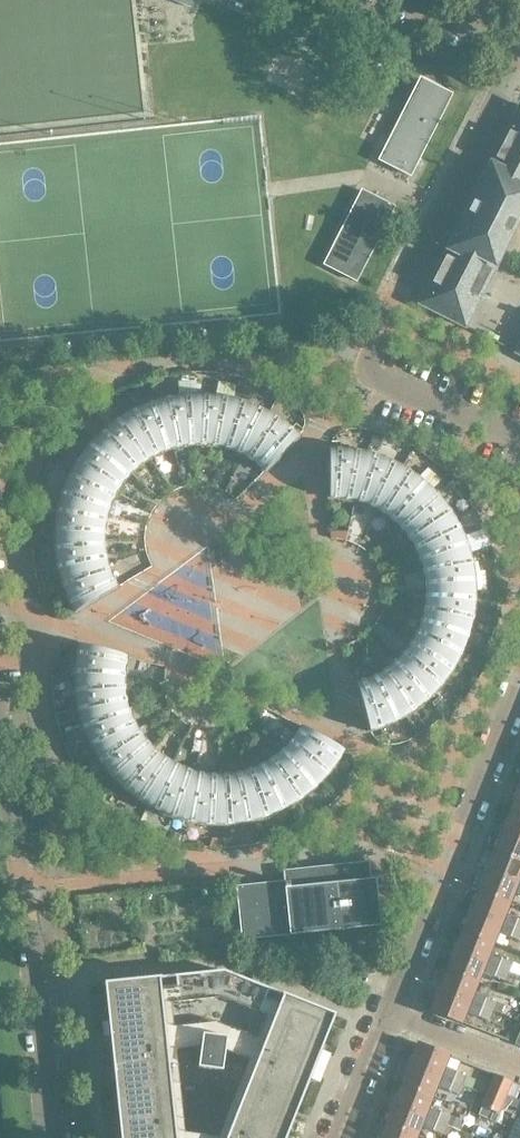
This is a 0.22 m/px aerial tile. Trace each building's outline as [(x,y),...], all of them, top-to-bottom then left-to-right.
[(421,79),(396,127),(379,159),(410,174),(451,94),(421,79)] [(426,292),(420,303),(464,326),(519,218),(519,107),(426,292)] [(324,264),(356,280),(394,207),(362,190),(324,264)] [(178,395),(160,399),(173,447),(185,445),(197,444),(197,393),(178,395)] [(216,394),(197,393),(197,444),(210,444),(222,446),(234,398),(216,394)] [(234,398),(222,446),(233,450),(244,456),(269,412),(252,404),(234,398)] [(142,405),(125,414),(150,457),(161,451),(173,447),(160,399),(142,405)] [(269,412),(244,456),(255,462),(265,471),(300,436),(285,422),(269,412)] [(109,424),(95,437),(131,472),(140,464),(150,457),(125,414),(109,424)] [(370,444),(380,448),(385,434),(375,431),(370,444)] [(83,451),(72,467),(116,492),(123,481),(131,472),(95,437),(83,451)] [(349,448),(329,447),(328,447),(329,497),(342,498),(355,500),(367,452),(349,448)] [(367,452),(355,500),(366,504),(378,509),(402,466),(385,458),(367,452)] [(402,466),(378,509),(388,516),(397,524),(432,488),(418,476),(402,466)] [(64,484),(58,502),(107,515),(111,503),(116,492),(72,467),(64,484)] [(432,488),(397,524),(405,533),(412,543),(455,518),(445,502),(432,488)] [(55,520),(54,539),(104,539),(105,527),(107,515),(58,502),(55,520)] [(455,518),(412,543),(418,554),(422,566),(470,553),(464,535),(455,518)] [(104,539),(54,539),(55,558),(59,577),(108,563),(105,552),(104,539)] [(470,553),(422,566),(425,578),(426,590),(475,590),(474,571),(470,553)] [(108,563),(59,577),(66,594),(75,613),(118,587),(112,575),(108,563)] [(425,603),(423,615),(471,627),(475,609),(475,590),(426,590),(425,603)] [(419,627),(413,638),(457,662),(465,645),(471,627),(423,615),(419,627)] [(365,635),(370,641),(374,637),(370,631),(365,635)] [(406,648),(399,657),(435,692),(447,678),(457,662),(413,638),(406,648)] [(75,662),(74,681),(124,681),(125,669),(127,656),(127,655),(79,643),(77,654),(75,662)] [(389,666),(380,673),(405,716),(421,705),(435,692),(399,657),(389,666)] [(356,682),(355,682),(369,731),(380,727),(388,724),(405,716),(380,673),(368,678),(357,682),(356,682)] [(124,681),(74,681),(76,700),(79,719),(128,705),(125,693),(124,681)] [(128,705),(79,719),(86,737),(94,753),(137,728),(132,717),(128,705)] [(74,710),(56,713),(59,725),(76,721),(74,710)] [(294,736),(286,746),(322,781),(334,766),(345,749),(301,725),(294,736)] [(137,728),(94,753),(105,769),(118,783),(152,747),(144,738),(137,728)] [(277,754),(266,761),(292,804),(308,793),(322,781),(286,746),(277,754)] [(152,747),(118,783),(132,795),(148,806),(172,762),(162,755),(152,747)] [(256,766),(244,771),(257,819),(275,813),(292,804),(266,761),(256,766)] [(172,762),(148,806),(165,814),(183,820),(195,771),(183,767),(172,762)] [(195,771),(183,820),(201,823),(220,824),(220,774),(207,773),(195,771)] [(232,773),(220,774),(220,824),(239,823),(257,819),(244,771),(232,773)] [(518,791),(510,811),(519,815),(519,792),(518,791)] [(510,811),(502,831),(519,838),(519,815),(510,811)] [(177,842),(179,833),(171,831),(169,839),(177,842)] [(502,831),(494,851),(519,861),(519,838),(502,831)] [(494,851),(486,871),(519,885),(519,861),(494,851)] [(241,939),(289,934),(380,925),(375,878),(371,878),(369,861),(283,869),(284,880),(236,885),(241,939)] [(478,891),(511,904),(515,892),(519,894),(519,885),(486,871),(478,891)] [(470,911),(513,928),(519,931),(519,919),(518,918),(518,917),(507,913),(511,904),(478,891),(470,911)] [(462,931),(495,944),(499,932),(510,936),(519,940),(519,931),(513,928),(470,911),(462,931)] [(495,944),(462,931),(455,951),(518,976),(519,971),(519,965),(502,957),(491,953),(495,944)] [(518,976),(455,951),(447,971),(479,984),(483,972),(515,984),(518,977),(518,976)] [(104,983),(120,1137),(176,1137),(166,1051),(200,1047),(197,1068),(221,1071),(224,1050),(255,1063),(226,1137),(286,1137),(335,1015),(223,971),(104,983)] [(447,971),(439,991),(481,1008),(493,1013),(494,1011),(501,1014),(505,1005),(486,997),(475,992),(479,984),(447,971)] [(439,991),(431,1011),(463,1024),(468,1012),(478,1016),(478,1015),(490,1020),(493,1013),(481,1008),(439,991)] [(456,1071),(461,1059),(450,1056),(418,1043),(410,1063),(453,1080),(463,1085),(472,1088),(476,1079),(456,1071)] [(410,1063),(402,1083),(434,1096),(438,1086),(449,1090),(459,1094),(463,1085),(453,1080),(410,1063)] [(481,1106),(499,1113),(501,1108),(504,1102),(507,1094),(513,1081),(494,1073),(485,1095),(481,1106)] [(402,1083),(394,1103),(437,1120),(452,1125),(461,1128),(464,1119),(441,1111),(441,1110),(430,1106),(434,1096),(402,1083)] [(467,1107),(479,1113),(481,1106),(485,1095),(475,1090),(467,1107)] [(519,1109),(519,1100),(507,1094),(504,1102),(519,1109)] [(519,1117),(518,1119),(519,1120),(519,1109),(504,1102),(501,1108),(519,1117)] [(394,1103),(386,1123),(418,1136),(423,1125),(448,1134),(452,1125),(437,1120),(394,1103)] [(481,1106),(479,1113),(478,1114),(495,1121),(499,1113),(481,1106)] [(380,1137),(418,1137),(418,1136),(386,1123),(380,1137)]
